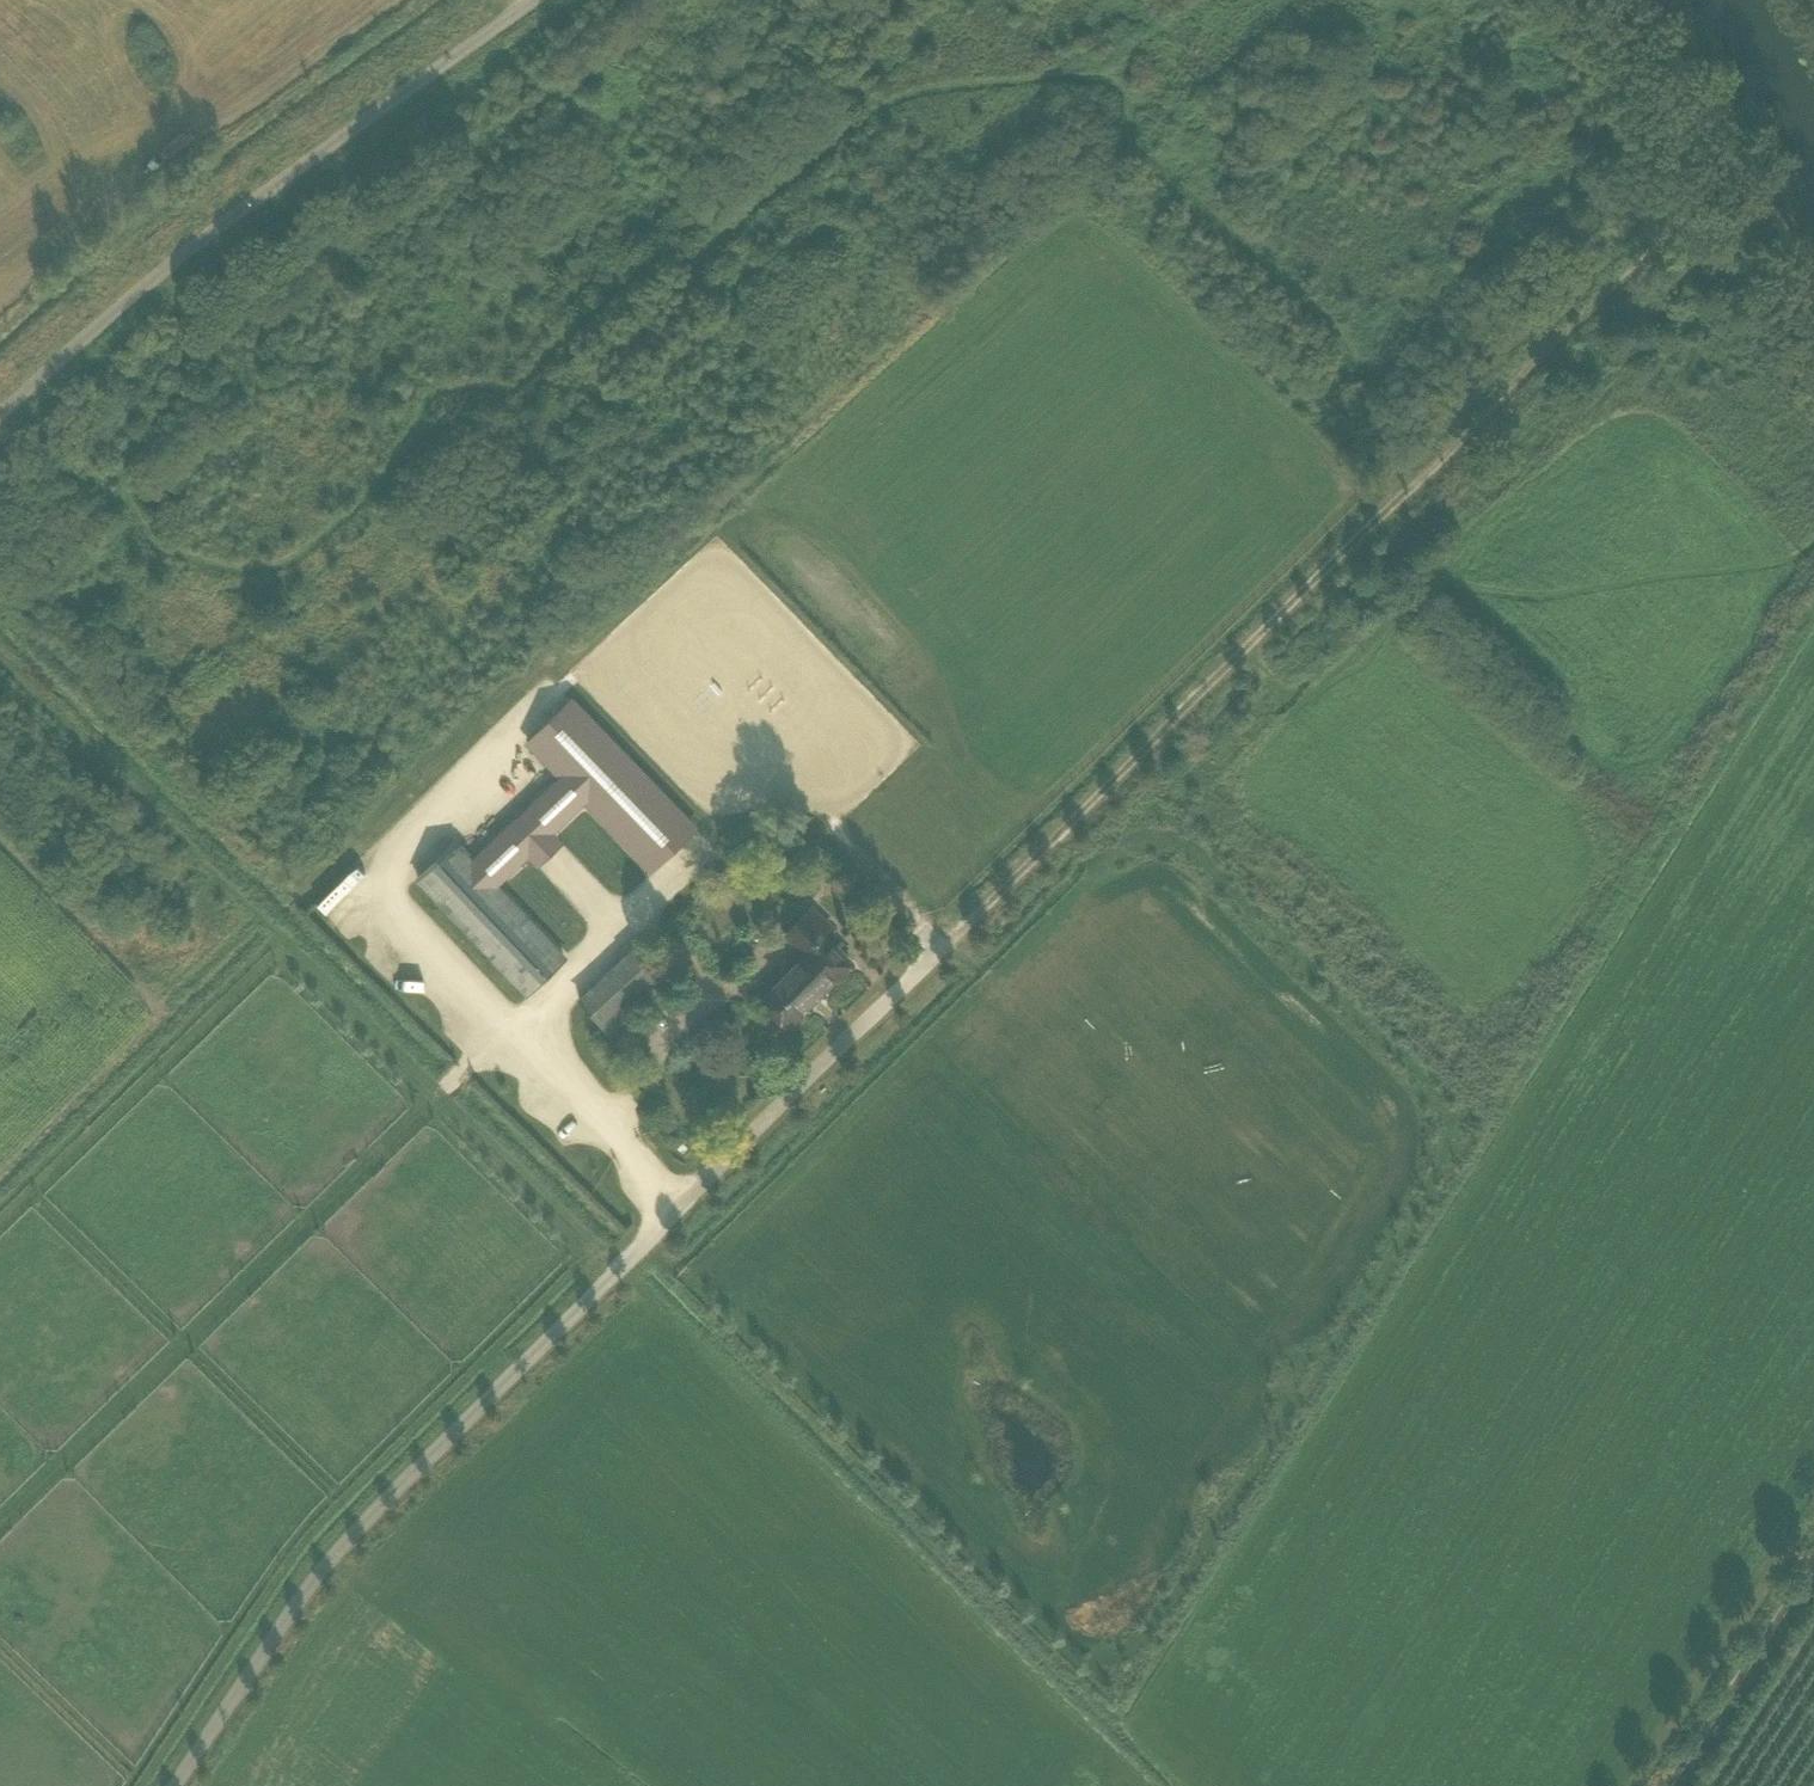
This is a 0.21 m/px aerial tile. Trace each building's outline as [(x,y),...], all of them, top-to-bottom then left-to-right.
[(456,847),(418,884),(524,996),(565,959),(498,887),(526,861),(579,809),(584,804),(620,843),(639,860),(649,871),(696,827),(572,699),(571,700),(526,744),(559,779),(471,863),(456,847)] [(761,1001),(787,1026),(851,962),(823,934),(830,927),(811,910),(789,934),(805,950),(779,975),(783,979),(761,1001)] [(636,948),(580,999),(612,1034),(668,983),(636,948)] [(580,1142),(574,1149),(596,1167),(602,1160),(580,1142)]
